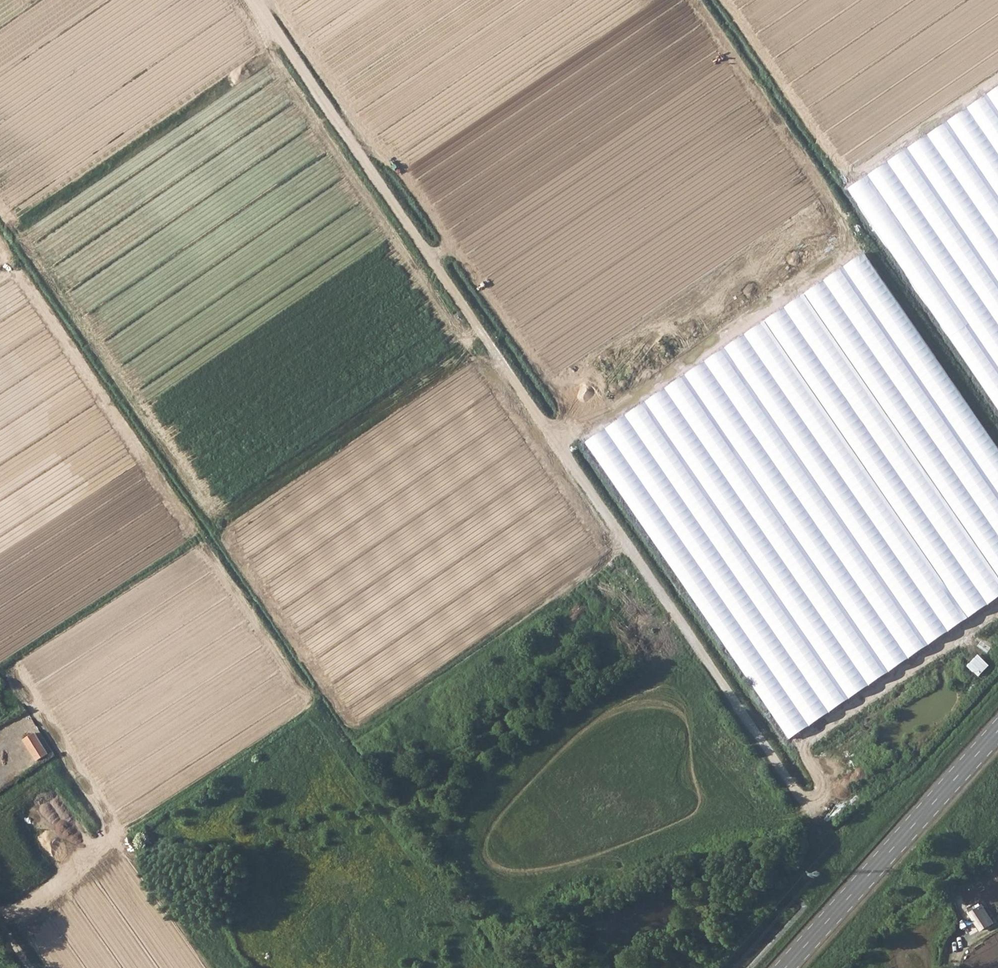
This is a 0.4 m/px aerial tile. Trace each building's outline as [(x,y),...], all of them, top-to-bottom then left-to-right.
[(850,185),(997,402),(997,85),(850,185)] [(864,251),(587,441),(791,737),(997,595),(997,446),(864,251)] [(971,663),(984,674),(992,664),(980,653),(971,663)] [(48,754),(35,733),(25,740),(38,761),(48,754)] [(993,923),(981,905),(967,914),(979,932),(993,923)]
